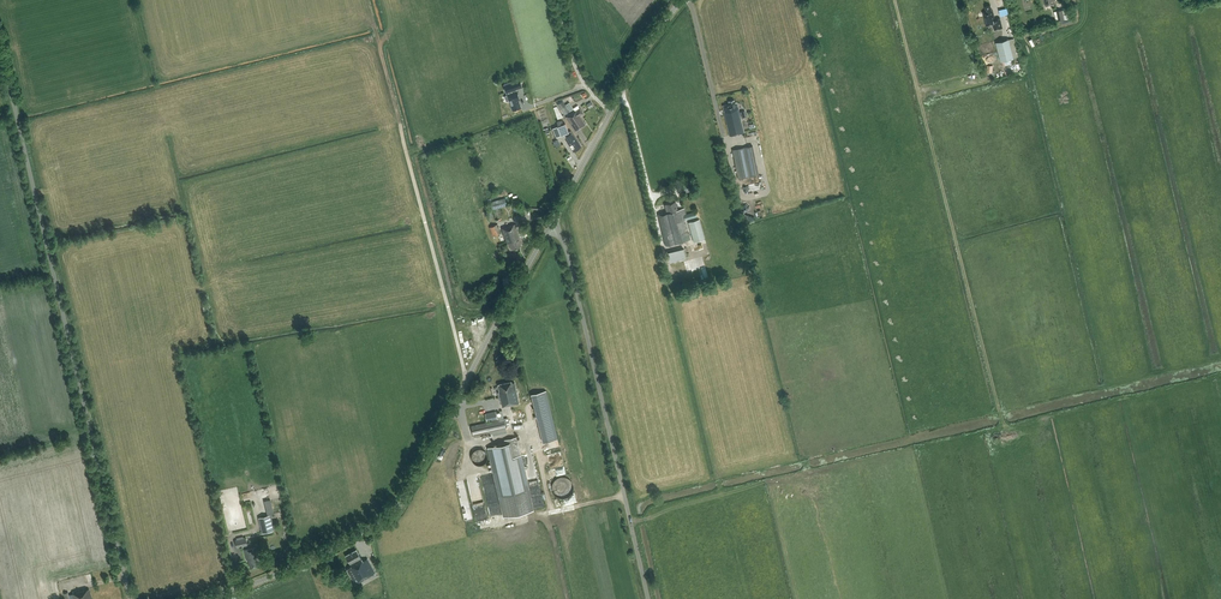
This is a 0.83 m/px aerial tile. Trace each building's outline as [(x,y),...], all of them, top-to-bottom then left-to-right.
[(995,30),(1003,27),(1000,18),(995,19),(993,10),(992,10),(991,5),(985,6),(987,11),(983,12),(986,26),(993,24),(995,30)] [(1009,7),(1000,9),(1002,15),(1010,13),(1009,7)] [(1009,39),(996,42),(1001,61),(1019,56),(1014,38),(1009,39)] [(522,87),(520,80),(504,85),(512,110),(521,107),(518,99),(520,98),(516,89),(522,87)] [(562,100),(557,104),(564,115),(570,111),(562,100)] [(744,132),(741,123),(737,102),(735,103),(734,100),(729,101),(730,104),(723,106),(724,111),(730,136),(744,132)] [(586,124),(580,116),(584,113),(580,108),(567,117),(576,132),(585,125),(585,124),(586,124)] [(574,151),(581,146),(572,132),(571,130),(568,132),(565,123),(557,126),(561,135),(565,134),(566,136),(569,140),(567,141),(574,151)] [(750,176),(744,147),(732,149),(738,179),(750,176)] [(507,205),(505,198),(491,202),(493,209),(507,205)] [(665,245),(689,240),(690,239),(685,220),(697,217),(695,211),(686,213),(685,207),(678,209),(676,201),(665,204),(667,212),(658,214),(665,245)] [(705,239),(699,219),(688,222),(694,242),(705,239)] [(500,233),(497,224),(490,227),(493,236),(500,233)] [(520,243),(522,242),(520,237),(515,224),(502,229),(510,249),(521,245),(520,243)] [(683,248),(667,252),(669,262),(686,258),(683,248)] [(512,383),(511,381),(497,384),(499,392),(498,392),(500,401),(501,401),(502,407),(519,403),(514,382),(512,383)] [(498,419),(471,426),(474,437),(492,433),(492,436),(507,433),(506,430),(507,430),(506,425),(509,424),(507,417),(504,418),(502,410),(500,411),(501,415),(498,416),(498,419)] [(487,422),(498,419),(496,411),(485,414),(487,422)] [(537,419),(543,442),(558,439),(552,415),(537,419)] [(505,444),(488,447),(503,517),(534,510),(518,437),(504,440),(505,444)] [(487,459),(487,457),(487,454),(486,451),(483,450),(481,449),(478,449),(475,450),(473,451),(472,454),(471,457),(472,459),(473,462),(475,464),(478,465),(481,465),(483,464),(486,462),(487,459)] [(447,461),(450,455),(451,452),(447,450),(445,454),(441,452),(439,458),(447,461)] [(472,496),(477,520),(488,518),(483,494),(472,496)] [(274,530),(270,515),(259,517),(262,533),(274,530)] [(246,537),(235,540),(237,547),(248,544),(246,537)] [(258,558),(256,547),(244,550),(247,559),(248,561),(249,561),(250,567),(259,565),(257,558),(258,558)] [(355,584),(375,572),(367,558),(363,561),(356,549),(346,555),(351,565),(346,568),(355,584)] [(338,579),(335,573),(330,575),(329,574),(326,575),(330,583),(333,582),(338,579)] [(73,598),(92,598),(89,589),(69,594),(68,592),(64,593),(65,598),(72,598),(73,598)]
